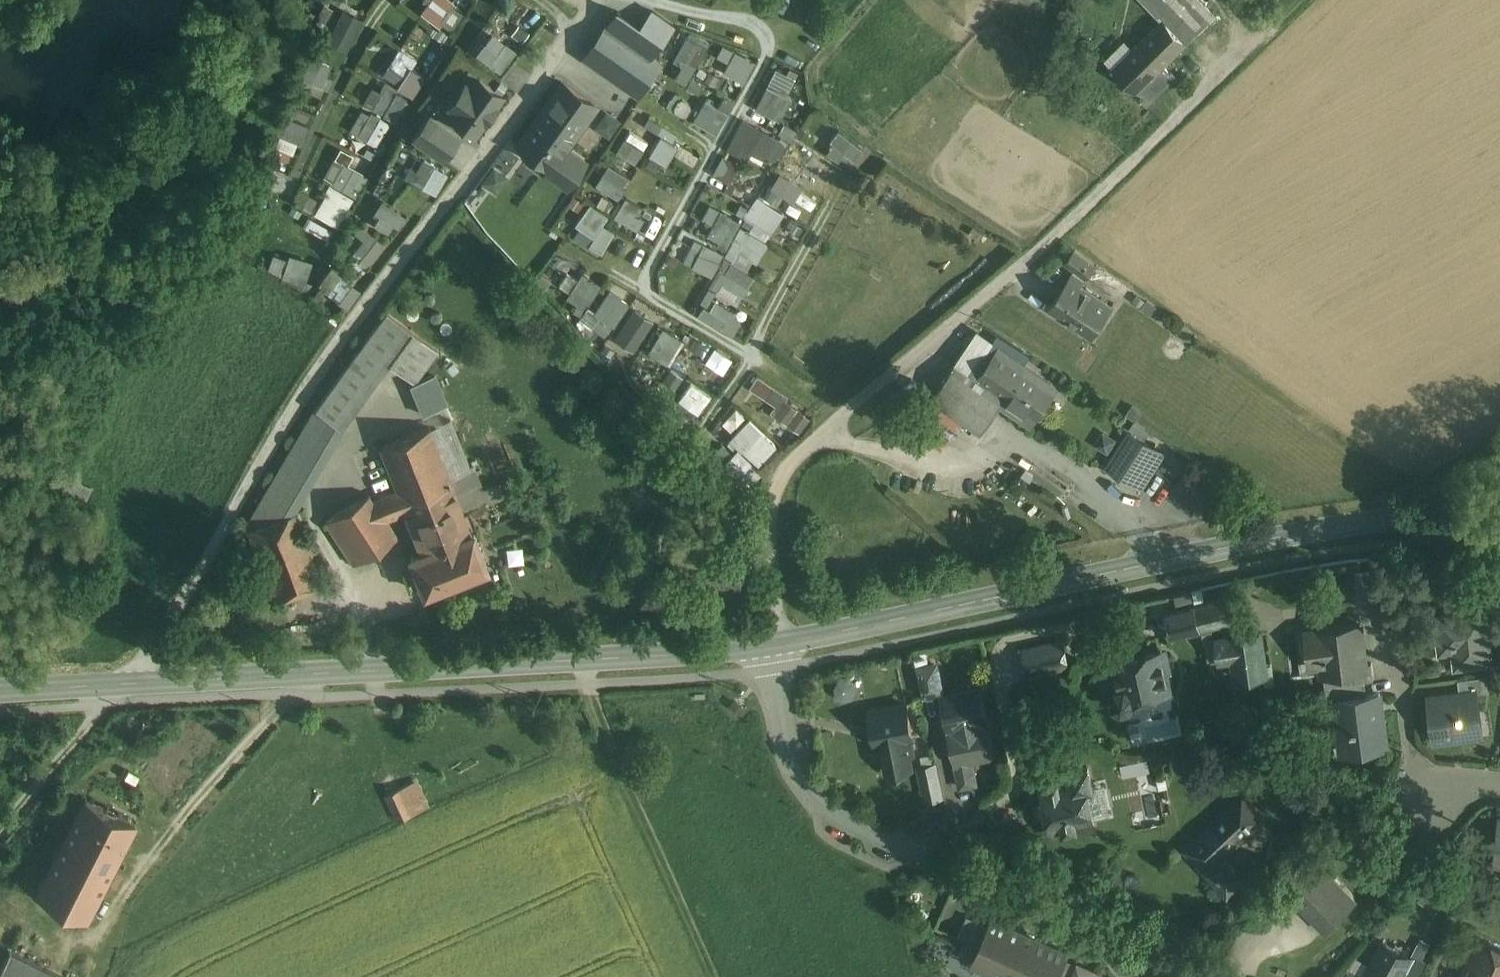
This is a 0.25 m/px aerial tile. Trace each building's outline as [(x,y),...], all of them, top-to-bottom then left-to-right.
[(423,17),(441,30),(458,7),(449,0),(436,0),(423,17)] [(1164,25),(1166,23),(1185,45),(1198,34),(1169,0),(1142,0),(1164,25)] [(1198,0),(1169,0),(1198,34),(1200,37),(1217,22),(1198,0)] [(657,13),(645,30),(618,11),(607,27),(659,63),(666,52),(694,72),(710,49),(657,13)] [(344,15),(328,46),(347,56),(363,25),(344,15)] [(515,22),(506,37),(519,45),(528,29),(515,22)] [(1164,25),(1112,69),(1133,94),(1163,69),(1187,48),(1185,45),(1166,23),(1164,25)] [(659,63),(607,27),(586,56),(615,76),(618,73),(642,88),(659,63)] [(506,42),(501,50),(487,41),(478,55),(504,72),(513,58),(518,50),(506,42)] [(751,62),(735,53),(723,75),(740,84),(751,62)] [(426,79),(396,62),(384,84),(414,100),(426,79)] [(332,70),(312,63),(304,87),(324,93),(332,70)] [(1163,69),(1133,94),(1145,107),(1174,82),(1163,69)] [(480,79),(455,114),(453,113),(452,115),(475,131),(476,129),(475,128),(486,113),(491,112),(497,103),(494,101),(500,93),(501,94),(503,93),(480,76),(479,78),(480,79)] [(563,80),(518,141),(551,165),(552,165),(565,146),(566,147),(597,104),(580,92),(563,80)] [(378,89),(367,109),(398,126),(409,106),(378,89)] [(767,89),(755,111),(777,123),(789,101),(767,89)] [(727,115),(703,101),(691,123),(714,136),(727,115)] [(595,125),(611,134),(622,117),(606,107),(595,125)] [(312,126),(315,119),(294,110),(291,117),(312,126)] [(388,127),(362,114),(350,139),(376,152),(388,127)] [(460,135),(430,115),(415,136),(444,157),(460,135)] [(677,135),(649,118),(643,127),(671,144),(677,135)] [(310,131),(286,123),(276,152),(300,160),(310,131)] [(745,124),(729,152),(747,163),(750,158),(768,168),(780,145),(763,135),(745,124)] [(629,132),(615,154),(634,167),(648,144),(629,132)] [(834,149),(826,157),(835,167),(845,158),(852,164),(862,151),(839,132),(828,145),(834,149)] [(677,149),(660,139),(649,158),(666,168),(677,149)] [(566,147),(565,146),(552,165),(551,165),(549,168),(568,182),(584,160),(566,147)] [(796,147),(785,165),(808,179),(819,161),(796,147)] [(356,157),(352,166),(370,173),(373,163),(356,157)] [(723,157),(712,177),(729,186),(740,166),(723,157)] [(436,165),(424,160),(419,173),(410,169),(406,178),(427,187),(436,165)] [(495,165),(482,183),(496,193),(509,176),(495,165)] [(607,166),(594,186),(617,200),(630,180),(607,166)] [(343,167),(331,190),(355,202),(367,179),(343,167)] [(268,185),(284,189),(289,174),(272,169),(268,185)] [(772,192),(767,200),(778,206),(783,198),(792,204),(801,189),(776,174),(767,189),(772,192)] [(331,190),(316,219),(340,231),(355,202),(331,190)] [(624,199),(612,219),(635,232),(646,212),(624,199)] [(784,215),(756,199),(744,221),(772,237),(784,215)] [(406,218),(383,203),(370,224),(393,239),(406,218)] [(606,217),(582,203),(572,222),(596,236),(606,217)] [(739,224),(720,214),(704,243),(723,254),(739,224)] [(654,215),(644,232),(654,238),(664,221),(654,215)] [(333,235),(305,221),(295,241),(323,255),(333,235)] [(766,246),(744,234),(739,244),(761,256),(766,246)] [(386,245),(369,235),(351,262),(368,273),(386,245)] [(1090,275),(1079,267),(1077,270),(1066,262),(1075,249),(1062,239),(1048,255),(1061,264),(1064,266),(1073,273),(1085,281),(1090,275)] [(703,246),(699,254),(689,249),(681,264),(695,271),(711,279),(722,257),(703,246)] [(1097,264),(1075,249),(1066,262),(1077,270),(1079,267),(1090,275),(1097,264)] [(756,267),(738,257),(733,266),(751,276),(756,267)] [(288,265),(275,260),(270,275),(283,280),(288,265)] [(304,295),(313,268),(289,260),(288,265),(283,280),(281,287),(304,295)] [(753,279),(728,266),(719,282),(744,296),(753,279)] [(1085,281),(1073,273),(1050,306),(1092,334),(1112,306),(1081,285),(1085,281)] [(582,275),(566,300),(584,311),(599,286),(582,275)] [(342,279),(329,298),(342,307),(355,287),(342,279)] [(673,292),(658,284),(654,293),(669,301),(673,292)] [(720,287),(715,296),(732,306),(738,297),(720,287)] [(626,306),(608,294),(594,315),(612,327),(626,306)] [(728,314),(709,304),(700,320),(719,331),(728,314)] [(654,324),(634,310),(614,340),(633,354),(654,324)] [(387,311),(317,408),(341,427),(388,363),(412,329),(387,311)] [(598,321),(592,329),(604,338),(610,331),(598,321)] [(412,329),(388,363),(414,382),(439,349),(412,329)] [(681,343),(661,330),(645,353),(666,367),(681,343)] [(982,361),(965,349),(933,397),(983,431),(1006,397),(979,379),(1000,349),(1001,347),(995,342),(982,361)] [(731,360),(712,349),(708,358),(727,368),(731,360)] [(1027,368),(1000,349),(979,379),(1006,397),(1007,398),(1027,368)] [(1056,388),(1027,368),(1007,398),(1014,403),(1023,409),(1036,418),(1056,388)] [(414,382),(412,383),(424,414),(443,406),(431,376),(414,382)] [(776,409),(771,416),(798,434),(806,420),(782,404),(786,397),(756,377),(748,390),(776,409)] [(710,397),(690,386),(681,404),(700,415),(710,397)] [(1023,409),(1014,403),(1010,409),(1020,415),(1021,415),(1020,414),(1023,409)] [(307,486),(341,427),(317,408),(248,526),(248,528),(298,509),(292,494),(307,486)] [(429,427),(448,474),(469,466),(450,419),(429,427)] [(777,450),(748,422),(728,443),(737,451),(723,466),(736,479),(751,464),(757,470),(777,450)] [(423,549),(470,530),(462,510),(448,474),(429,427),(429,426),(381,445),(399,489),(407,509),(423,549)] [(1156,449),(1132,434),(1110,468),(1134,483),(1134,482),(1155,450),(1156,449)] [(1155,450),(1134,482),(1143,488),(1164,456),(1155,450)] [(469,466),(448,474),(462,510),(487,501),(473,465),(469,466)] [(369,492),(325,519),(352,561),(354,563),(398,537),(386,519),(407,509),(399,489),(373,498),(369,492)] [(298,509),(248,528),(275,599),(325,580),(298,509)] [(423,549),(409,554),(425,593),(490,568),(474,529),(470,530),(423,549)] [(1380,597),(1380,569),(1358,569),(1357,596),(1380,597)] [(1196,605),(1166,613),(1171,636),(1202,628),(1196,605)] [(1485,608),(1436,614),(1440,642),(1453,640),(1456,664),(1492,660),(1485,608)] [(1361,622),(1313,628),(1316,655),(1325,655),(1327,670),(1327,671),(1367,666),(1367,661),(1365,647),(1362,647),(1359,624),(1362,624),(1361,622)] [(1316,655),(1313,628),(1296,630),(1302,674),(1324,671),(1324,670),(1327,670),(1325,655),(1316,655)] [(1261,631),(1219,637),(1221,657),(1235,655),(1238,675),(1266,671),(1261,631)] [(1063,641),(1025,649),(1030,674),(1068,665),(1063,641)] [(1162,649),(1146,652),(1143,657),(1135,659),(1130,656),(1114,659),(1120,687),(1118,687),(1113,695),(1115,703),(1122,708),(1131,706),(1136,699),(1135,697),(1171,689),(1162,649)] [(1367,666),(1327,671),(1327,670),(1324,670),(1324,671),(1326,683),(1366,678),(1375,677),(1372,660),(1367,661),(1367,666)] [(933,663),(917,666),(924,696),(939,692),(933,663)] [(1493,672),(1459,676),(1461,690),(1477,688),(1479,688),(1479,689),(1495,687),(1493,672)] [(859,694),(855,676),(835,681),(839,699),(859,694)] [(1366,678),(1326,683),(1328,699),(1336,698),(1336,696),(1368,692),(1366,678)] [(944,695),(944,696),(948,716),(950,728),(988,720),(981,688),(944,695)] [(1461,690),(1429,694),(1435,737),(1485,731),(1479,689),(1477,689),(1477,688),(1461,690)] [(1368,692),(1336,696),(1336,698),(1340,728),(1347,727),(1350,748),(1387,743),(1380,690),(1368,692)] [(907,704),(871,710),(877,742),(883,741),(888,771),(912,767),(906,737),(913,736),(907,704)] [(988,720),(950,728),(953,740),(957,758),(957,760),(972,757),(995,752),(988,720)] [(972,757),(957,760),(957,758),(956,759),(961,785),(977,782),(972,757)] [(937,765),(916,769),(924,807),(945,802),(937,765)] [(1089,765),(1057,771),(1059,777),(1042,781),(1053,831),(1095,822),(1087,785),(1093,784),(1089,765)] [(420,780),(386,795),(399,825),(427,813),(433,810),(420,780)] [(1242,788),(1181,841),(1227,896),(1258,870),(1237,845),(1267,818),(1242,788)] [(135,823),(87,798),(73,826),(121,851),(135,823)] [(121,851),(73,826),(39,892),(88,916),(121,851)] [(1334,888),(1305,857),(1280,881),(1326,929),(1357,900),(1340,883),(1334,888)] [(990,924),(968,914),(958,936),(980,946),(990,924)] [(993,917),(990,924),(980,946),(979,947),(973,963),(992,972),(992,973),(1000,976),(1058,976),(1066,958),(1069,951),(993,917)] [(1481,936),(1462,976),(1499,976),(1499,944),(1481,936)] [(1362,975),(1364,976),(1363,976),(1403,976),(1414,955),(1383,938),(1362,975)] [(977,949),(956,940),(950,954),(970,963),(977,949)] [(10,949),(0,969),(0,976),(65,976),(10,949)] [(1416,956),(1407,973),(1415,976),(1419,976),(1426,961),(1416,956)] [(1066,958),(1058,976),(1071,976),(1077,963),(1066,958)] [(1077,963),(1071,976),(1094,976),(1097,972),(1077,963)]
